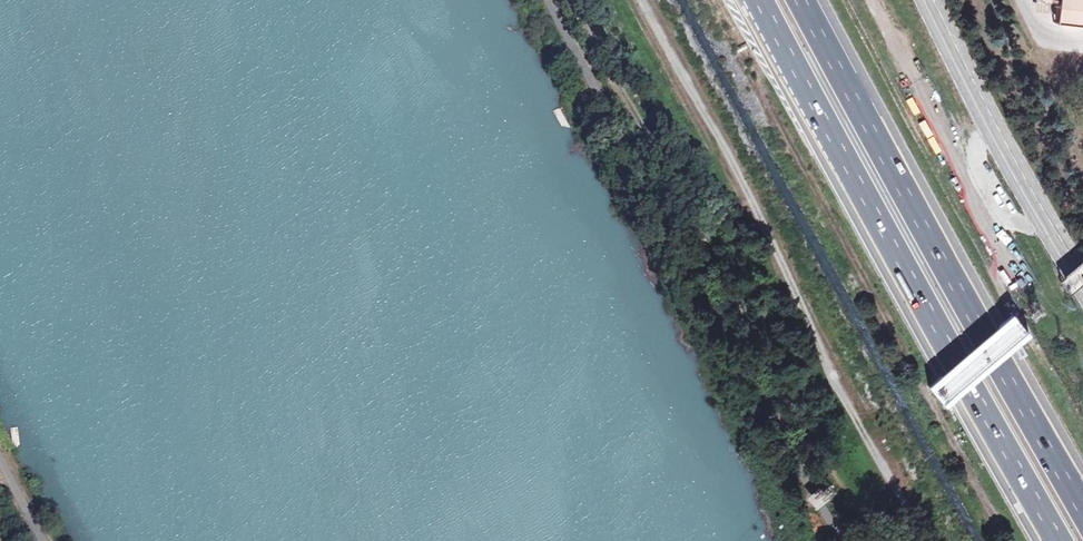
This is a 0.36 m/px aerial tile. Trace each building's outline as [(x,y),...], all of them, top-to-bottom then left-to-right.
[(1053,23),(1082,26),(1082,0),(1056,0),(1053,23)] [(993,340),(1009,329),(1003,321),(988,333),(993,340)]
